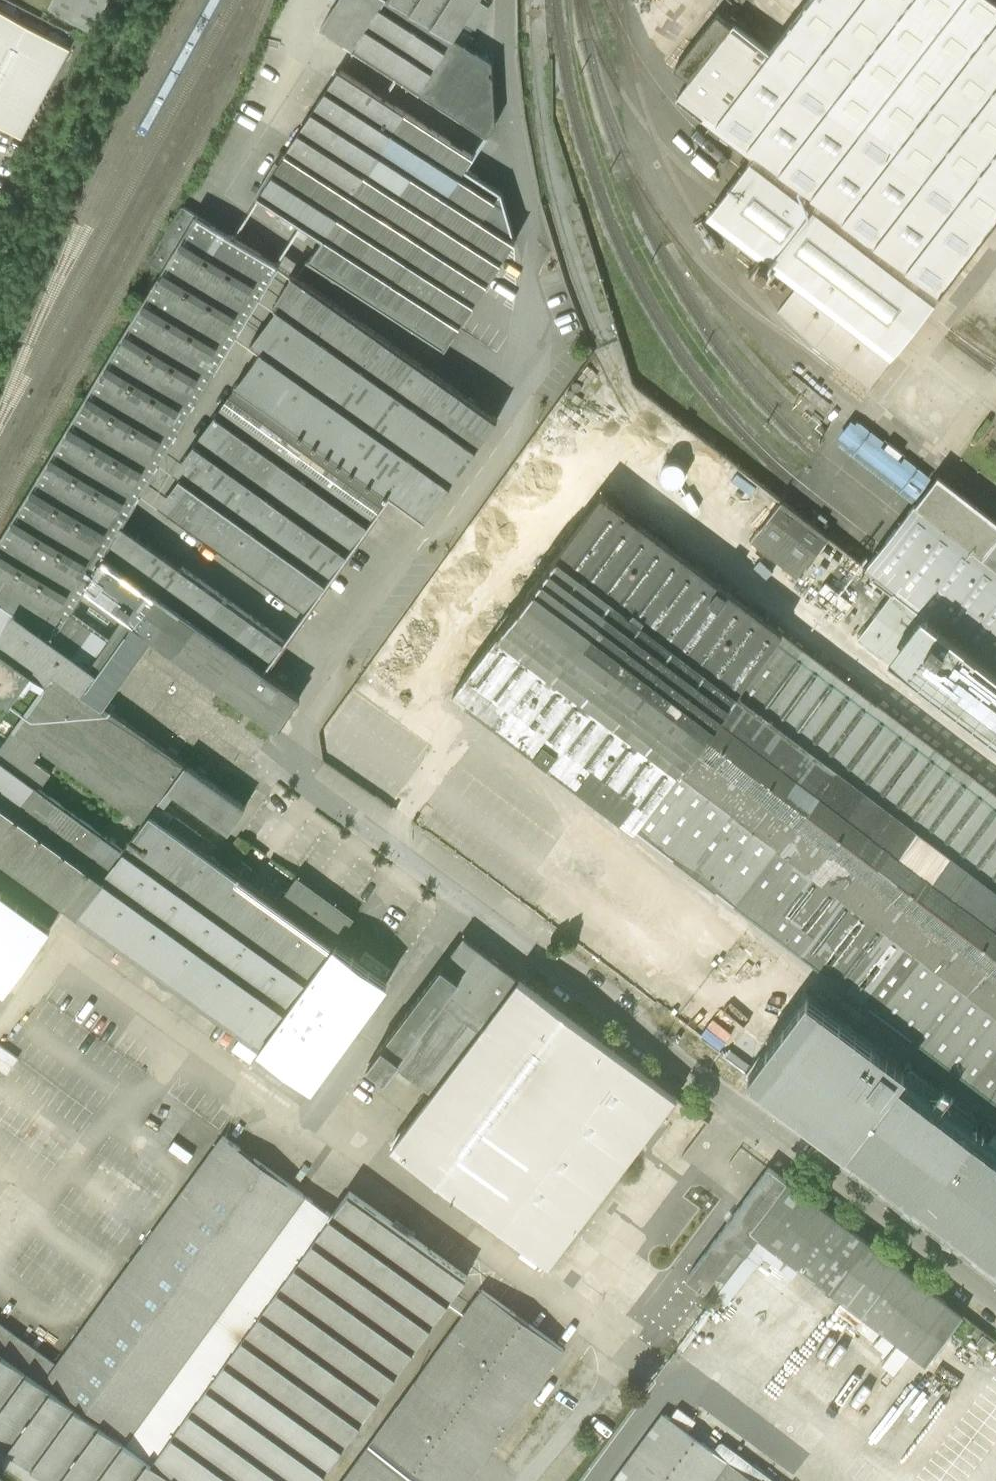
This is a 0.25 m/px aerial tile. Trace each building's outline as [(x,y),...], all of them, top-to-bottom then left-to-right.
[(49,7),(91,30),(108,0),(53,0),(49,7)] [(387,0),(338,0),(330,12),(322,25),(356,47),(387,0)] [(420,87),(437,60),(453,35),(398,0),(387,0),(356,47),(407,79),(420,87)] [(453,35),(475,0),(398,0),(453,35)] [(754,158),(937,297),(995,222),(995,3),(993,0),(808,0),(797,14),(784,31),(769,51),(734,24),(690,81),(677,99),(754,158)] [(0,10),(0,125),(22,137),(70,48),(0,10)] [(674,69),(690,81),(734,24),(733,22),(731,25),(717,15),(674,69)] [(453,35),(437,60),(496,96),(494,61),(453,35)] [(497,120),(496,96),(437,60),(420,87),(445,103),(490,132),(497,120)] [(342,66),(315,109),(381,152),(410,109),(395,100),(342,66)] [(353,195),(381,152),(315,109),(301,130),(287,152),(353,195)] [(310,261),(380,306),(470,167),(479,154),(410,109),(381,152),(353,195),(327,234),(319,246),(310,261)] [(327,234),(353,195),(287,152),(270,178),(261,192),(327,234)] [(775,270),(797,286),(778,310),(817,348),(868,387),(904,341),(925,315),(938,298),(937,297),(754,158),(741,174),(721,200),(708,218),(745,246),(740,251),(751,259),(755,253),(761,259),(749,275),(763,286),(775,270)] [(380,306),(416,329),(504,189),(470,167),(380,306)] [(518,238),(504,189),(416,329),(447,349),(456,335),(518,238)] [(163,271),(197,215),(181,206),(148,263),(163,271)] [(0,542),(0,602),(15,611),(57,636),(72,611),(78,602),(82,595),(86,588),(105,556),(123,527),(131,512),(143,492),(161,461),(179,432),(198,400),(217,370),(239,332),(262,296),(282,263),(198,213),(197,215),(163,271),(0,542)] [(432,369),(293,271),(274,304),(278,307),(368,370),(422,408),(443,377),(432,369)] [(368,370),(278,307),(265,325),(253,342),(263,349),(342,405),(368,370)] [(342,405),(263,349),(250,367),(238,385),(316,441),(342,405)] [(368,370),(342,405),(452,483),(500,417),(492,411),(443,377),(422,408),(368,370)] [(316,441),(238,385),(227,399),(216,413),(295,470),(316,441)] [(342,405),(316,441),(392,498),(409,510),(425,521),(452,483),(342,405)] [(295,470),(216,413),(206,428),(195,443),(274,499),(295,470)] [(688,427),(672,447),(714,479),(730,458),(688,427)] [(316,441),(295,470),(372,526),(382,512),(392,498),(316,441)] [(274,499),(195,443),(184,458),(175,471),(181,476),(253,529),(274,499)] [(295,470),(274,499),(351,555),(360,542),(372,526),(295,470)] [(253,529),(181,476),(170,492),(161,506),(231,558),(253,529)] [(865,569),(893,591),(995,671),(995,522),(937,476),(865,569)] [(602,496),(453,692),(995,1101),(995,793),(602,496)] [(274,499),(253,529),(330,585),(340,571),(351,555),(274,499)] [(829,539),(781,501),(749,540),(797,578),(829,539)] [(123,527),(105,556),(159,594),(178,566),(123,527)] [(319,600),(330,585),(253,529),(231,558),(308,615),(319,600)] [(159,594),(145,584),(105,556),(86,588),(82,595),(78,602),(72,611),(57,636),(15,611),(0,640),(0,696),(11,703),(22,689),(27,692),(33,683),(43,692),(56,674),(103,708),(109,700),(154,638),(228,690),(250,706),(254,709),(258,712),(279,726),(300,696),(266,672),(159,594)] [(287,643),(178,566),(159,594),(266,672),(277,658),(287,643)] [(905,672),(904,673),(908,675),(909,674),(995,740),(995,671),(893,591),(858,635),(905,672)] [(15,611),(0,602),(0,640),(15,611)] [(364,668),(318,742),(361,769),(365,763),(370,766),(374,760),(357,750),(354,754),(342,747),(352,730),(350,728),(381,678),(364,668)] [(0,752),(0,760),(41,789),(52,773),(35,762),(42,753),(119,808),(143,825),(152,813),(158,804),(185,766),(175,759),(170,756),(103,708),(56,674),(43,692),(0,752)] [(104,878),(126,849),(102,832),(41,789),(0,760),(0,803),(104,878)] [(196,774),(185,766),(158,804),(164,809),(169,803),(175,793),(229,832),(246,809),(203,779),(199,776),(196,774)] [(104,878),(0,803),(0,862),(75,915),(104,878)] [(143,825),(126,849),(311,981),(336,946),(278,903),(152,813),(143,825)] [(126,849),(104,878),(290,1010),(311,981),(126,849)] [(296,877),(278,903),(336,946),(344,932),(354,918),(296,877)] [(261,1050),(290,1010),(104,878),(75,915),(261,1050)] [(6,894),(0,901),(0,987),(5,991),(51,927),(6,894)] [(491,1018),(521,978),(510,970),(466,936),(445,965),(463,979),(454,992),(491,1018)] [(261,1050),(312,1086),(353,1028),(387,982),(363,965),(336,946),(311,981),(290,1010),(261,1050)] [(434,1093),(491,1018),(454,992),(463,979),(445,965),(370,1060),(389,1077),(397,1065),(415,1078),(425,1086),(434,1093)] [(434,1093),(393,1146),(440,1182),(488,1220),(551,1131),(613,1046),(526,982),(521,978),(491,1018),(434,1093)] [(995,1266),(995,1155),(983,1145),(980,1143),(969,1135),(895,1080),(903,1070),(888,1058),(878,1051),(798,991),(761,1041),(737,1072),(995,1266)] [(613,1046),(551,1131),(488,1220),(513,1239),(547,1264),(612,1180),(647,1134),(676,1097),(613,1046)] [(983,1145),(995,1155),(995,1131),(994,1130),(983,1145)] [(208,1156),(56,1365),(140,1424),(308,1194),(248,1150),(224,1133),(214,1147),(208,1156)] [(713,1297),(714,1296),(758,1236),(794,1187),(769,1167),(686,1278),(703,1291),(704,1290),(713,1297)] [(964,1314),(794,1187),(758,1236),(714,1296),(754,1327),(799,1267),(926,1363),(964,1314)] [(154,1461),(139,1480),(320,1480),(360,1426),(378,1402),(469,1276),(404,1229),(351,1191),(335,1213),(154,1461)] [(154,1461),(335,1213),(322,1204),(308,1194),(140,1424),(56,1365),(0,1324),(0,1351),(154,1461)] [(481,1288),(428,1362),(513,1420),(565,1349),(522,1318),(481,1288)] [(821,1333),(790,1379),(823,1401),(854,1356),(821,1333)] [(154,1461),(0,1351),(0,1445),(0,1444),(51,1480),(139,1480),(154,1461)] [(513,1420),(428,1362),(392,1412),(375,1436),(443,1480),(469,1480),(474,1474),(513,1420)] [(392,1412),(378,1402),(360,1426),(375,1436),(392,1412)] [(613,1480),(775,1480),(719,1440),(712,1450),(687,1432),(694,1422),(676,1409),(669,1418),(662,1413),(613,1480)] [(375,1436),(342,1480),(443,1480),(375,1436)] [(0,1444),(0,1445),(0,1463),(24,1480),(51,1480),(0,1444)]
